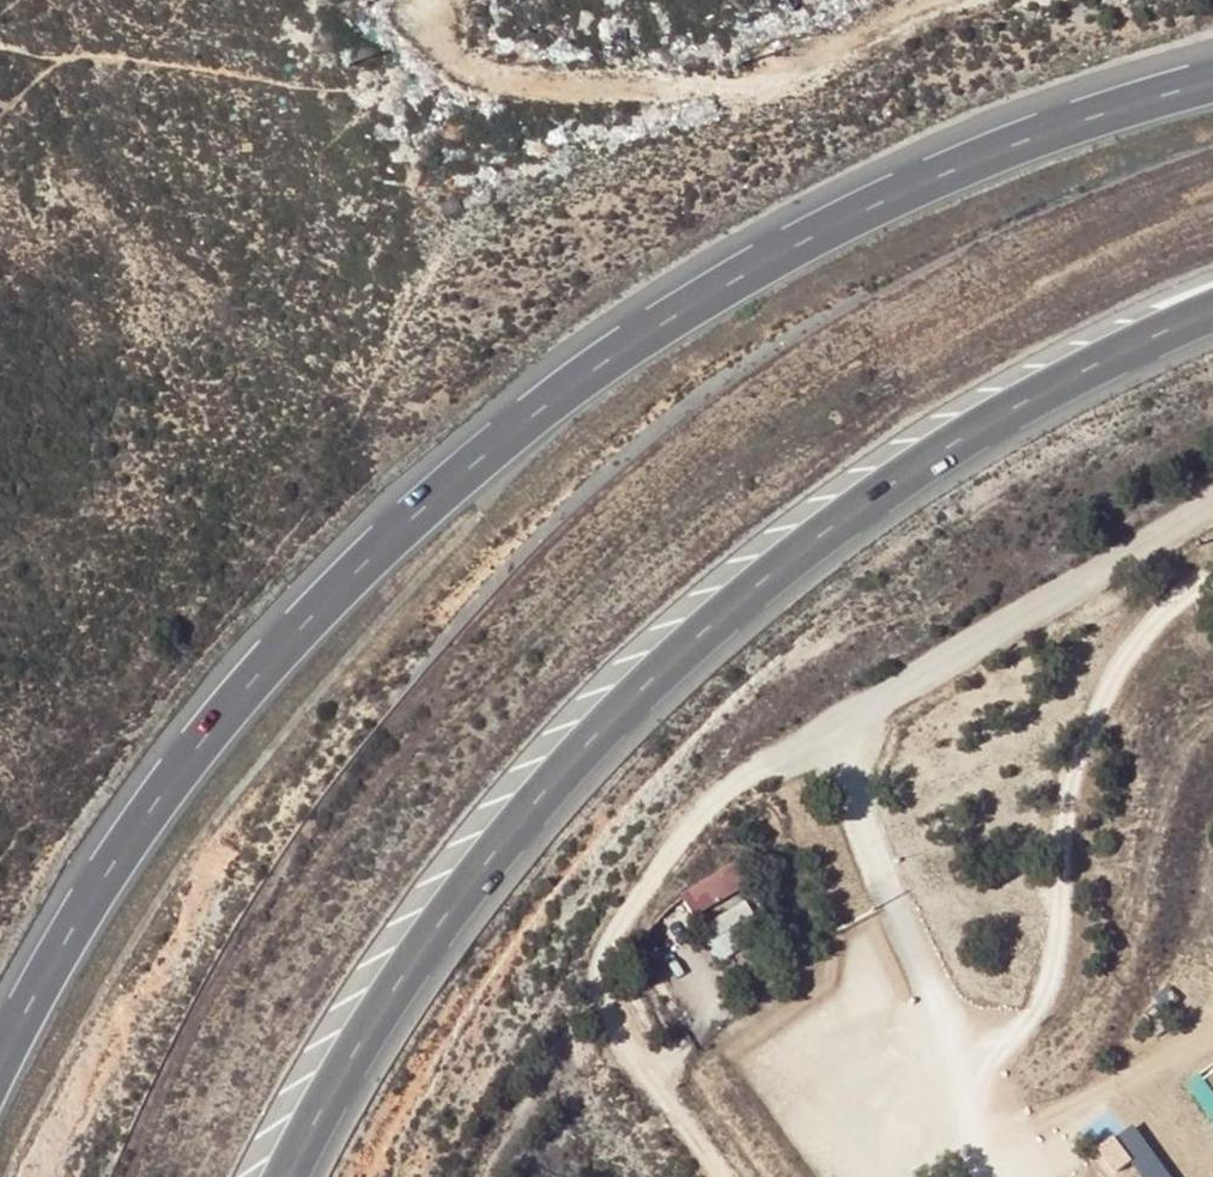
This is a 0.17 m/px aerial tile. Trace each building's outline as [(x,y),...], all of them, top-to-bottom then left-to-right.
[(699,914),(746,889),(734,867),(687,892),(699,914)] [(710,923),(727,956),(770,935),(754,901),(710,923)] [(1113,1137),(1099,1149),(1117,1173),(1132,1161),(1113,1137)]
